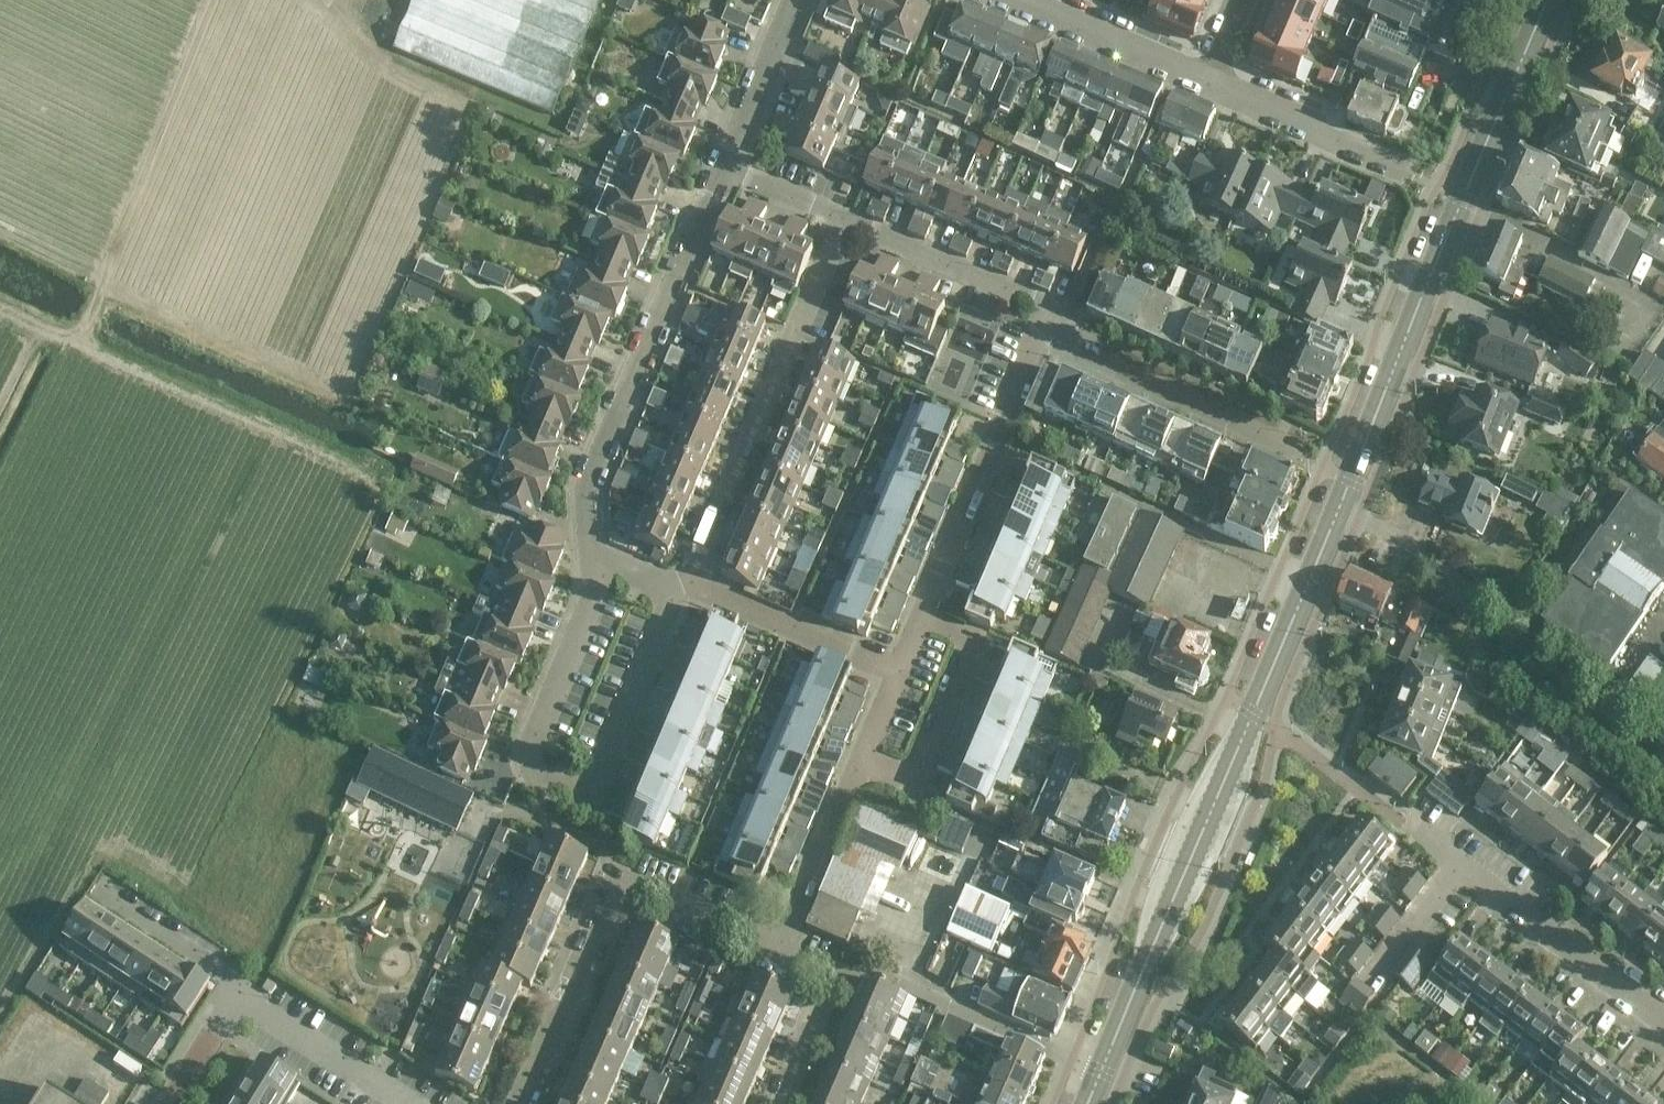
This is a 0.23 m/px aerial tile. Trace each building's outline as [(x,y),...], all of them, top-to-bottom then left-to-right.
[(553,115),(600,0),(413,0),(393,49),(553,115)] [(881,0),(834,0),(829,11),(828,10),(823,22),(851,34),(857,22),(859,23),(860,19),(871,24),(881,0)] [(871,24),(883,29),(881,33),(884,34),(879,46),(907,57),(912,45),(910,45),(926,9),(905,0),(881,0),(871,24)] [(1138,20),(1184,40),(1194,16),(1156,0),(1146,0),(1138,20)] [(1194,16),(1196,13),(1194,12),(1200,0),(1156,0),(1194,16)] [(1259,18),(1302,37),(1312,15),(1276,0),(1267,0),(1259,18)] [(1312,15),(1318,0),(1276,0),(1312,15)] [(1374,19),(1364,43),(1418,67),(1425,51),(1458,65),(1486,0),(1446,0),(1445,2),(1441,0),(1375,0),(1368,16),(1374,19)] [(946,45),(941,56),(964,66),(972,49),(987,15),(963,5),(958,17),(945,12),(933,39),(946,45)] [(726,8),(720,22),(745,33),(751,18),(726,8)] [(1656,27),(1663,31),(1663,12),(1656,27)] [(1008,23),(987,15),(972,49),(982,53),(972,76),(983,80),(1008,23)] [(712,75),(713,75),(724,47),(723,47),(729,33),(694,18),(690,28),(688,27),(686,33),(675,29),(664,56),(668,58),(668,57),(712,75)] [(1250,36),(1248,40),(1294,60),(1296,56),(1295,55),(1302,37),(1259,18),(1251,36),(1250,36)] [(1353,26),(1340,21),(1337,29),(1349,34),(1353,26)] [(1014,67),(1029,32),(1008,23),(983,80),(980,88),(991,92),(1004,63),(1014,67)] [(1349,34),(1337,29),(1334,37),(1346,42),(1349,34)] [(1037,77),(1041,69),(1052,42),(1029,32),(1014,67),(998,105),(1010,110),(1021,85),(1037,77)] [(1248,40),(1238,63),(1284,83),(1294,60),(1248,40)] [(840,56),(810,43),(803,57),(835,71),(840,56)] [(1407,117),(1405,112),(1398,109),(1399,107),(1370,94),(1375,82),(1406,96),(1418,67),(1364,43),(1351,72),(1365,78),(1360,90),(1346,121),(1385,137),(1386,135),(1394,138),(1399,136),(1407,117)] [(1624,89),(1635,96),(1632,101),(1648,111),(1659,92),(1638,79),(1644,68),(1649,71),(1652,65),(1613,43),(1605,58),(1606,58),(1594,79),(1621,95),(1624,89)] [(1060,99),(1080,54),(1058,45),(1044,77),(1056,83),(1049,98),(1058,103),(1060,99)] [(1060,99),(1079,107),(1099,62),(1080,54),(1060,99)] [(668,57),(668,58),(657,83),(667,87),(661,101),(667,104),(667,103),(696,115),(700,104),(704,106),(716,76),(713,75),(712,75),(668,57)] [(1336,63),(1328,60),(1323,72),(1331,75),(1336,63)] [(1120,71),(1099,62),(1079,107),(1099,116),(1120,71)] [(793,82),(849,106),(858,85),(821,69),(815,82),(797,74),(793,82)] [(1116,109),(1125,112),(1139,80),(1120,71),(1099,116),(1093,130),(1101,134),(1106,124),(1109,125),(1116,109)] [(1331,75),(1323,72),(1318,84),(1326,88),(1331,75)] [(1136,153),(1145,131),(1163,90),(1139,80),(1125,112),(1112,143),(1136,153)] [(803,111),(841,127),(849,106),(793,82),(789,92),(808,100),(803,111)] [(932,104),(945,110),(946,109),(950,99),(949,99),(936,93),(932,104)] [(1179,142),(1181,136),(1195,104),(1174,94),(1167,110),(1161,107),(1154,124),(1160,127),(1171,132),(1164,148),(1174,153),(1179,142)] [(972,108),(950,98),(949,99),(950,99),(946,109),(967,118),(972,108)] [(691,128),(696,115),(667,103),(667,104),(662,115),(658,113),(657,116),(645,111),(635,136),(635,137),(678,156),(678,157),(682,158),(694,129),(691,128)] [(1216,113),(1195,104),(1181,136),(1202,145),(1216,113)] [(1559,131),(1607,151),(1614,134),(1609,131),(1612,123),(1606,121),(1570,105),(1559,130),(1559,131)] [(580,135),(587,114),(574,110),(567,130),(580,135)] [(776,124),(832,148),(841,127),(803,111),(798,123),(779,116),(776,124)] [(823,170),(832,148),(776,124),(772,133),(790,141),(785,154),(823,170)] [(1559,131),(1559,130),(1555,129),(1549,145),(1552,147),(1548,156),(1591,174),(1594,166),(1599,168),(1607,151),(1559,131)] [(1631,144),(1637,137),(1626,129),(1621,136),(1631,144)] [(635,137),(635,136),(631,135),(620,159),(609,154),(603,170),(658,194),(662,183),(666,184),(678,157),(678,156),(635,137)] [(1017,135),(1012,147),(1035,157),(1040,146),(1017,135)] [(883,138),(863,185),(884,194),(904,147),(883,138)] [(1059,154),(1051,150),(1040,146),(1035,157),(1054,166),(1059,154)] [(880,204),(874,218),(883,222),(894,198),(905,203),(925,156),(904,147),(884,194),(880,204)] [(1195,165),(1188,181),(1187,182),(1201,188),(1196,200),(1233,217),(1255,167),(1218,151),(1213,161),(1199,155),(1195,165)] [(1510,179),(1565,203),(1571,189),(1554,182),(1559,170),(1521,153),(1510,179)] [(1055,165),(1072,172),(1077,162),(1060,155),(1055,165)] [(925,156),(905,203),(917,208),(907,232),(915,235),(941,174),(942,175),(946,164),(925,156)] [(1102,164),(1088,158),(1081,174),(1095,180),(1102,164)] [(1188,181),(1195,165),(1187,162),(1180,178),(1188,181)] [(1255,167),(1233,217),(1271,234),(1280,215),(1292,220),(1304,193),(1292,187),(1293,184),(1255,167)] [(658,194),(603,170),(602,169),(596,185),(607,190),(596,216),(600,218),(601,216),(645,236),(645,235),(656,207),(653,206),(658,194)] [(962,183),(942,175),(941,174),(915,235),(924,240),(935,215),(947,220),(962,183)] [(1600,184),(1612,189),(1617,181),(1604,175),(1600,184)] [(1378,202),(1385,185),(1372,179),(1365,196),(1378,202)] [(1565,203),(1510,179),(1498,205),(1537,221),(1538,220),(1547,224),(1552,213),(1560,216),(1565,203)] [(967,229),(983,192),(962,183),(947,220),(967,229)] [(1304,193),(1292,220),(1320,233),(1313,250),(1312,252),(1339,264),(1340,262),(1348,244),(1355,247),(1371,209),(1322,186),(1316,198),(1304,193)] [(1003,201),(987,237),(1008,246),(1028,199),(1008,191),(1003,201)] [(983,192),(967,229),(987,237),(1003,201),(983,192)] [(1591,203),(1580,198),(1576,207),(1587,212),(1591,203)] [(1028,199),(1008,246),(1029,255),(1049,208),(1028,199)] [(874,218),(880,204),(872,200),(865,214),(874,218)] [(728,214),(712,251),(733,260),(757,204),(749,201),(741,219),(728,214)] [(757,204),(733,260),(728,273),(747,281),(768,231),(758,226),(766,208),(757,204)] [(1587,212),(1576,207),(1572,217),(1583,222),(1587,212)] [(1049,208),(1029,255),(1049,264),(1065,227),(1066,228),(1071,217),(1049,208)] [(1652,228),(1649,234),(1599,210),(1577,256),(1627,279),(1640,252),(1663,265),(1663,234),(1652,228)] [(599,264),(628,276),(632,265),(636,266),(649,237),(645,235),(645,236),(601,216),(600,218),(590,243),(601,248),(600,251),(603,253),(599,264)] [(768,231),(747,281),(749,281),(754,269),(774,278),(798,221),(790,218),(782,236),(768,231)] [(794,293),(796,287),(797,287),(813,249),(800,244),(808,225),(798,221),(774,278),(775,278),(772,288),(774,289),(774,290),(789,297),(794,295),(795,294),(794,293)] [(1087,237),(1066,228),(1065,227),(1049,264),(1072,273),(1087,237)] [(1489,227),(1480,249),(1471,271),(1501,284),(1498,293),(1513,300),(1527,265),(1514,260),(1521,242),(1489,227)] [(957,253),(963,239),(954,235),(948,250),(957,253)] [(1094,265),(1099,268),(1110,272),(1122,243),(1106,237),(1094,265)] [(963,239),(957,253),(966,257),(972,243),(963,239)] [(1319,327),(1319,326),(1329,303),(1335,306),(1352,268),(1340,262),(1339,264),(1312,252),(1313,250),(1302,245),(1285,285),(1302,293),(1292,315),(1319,327)] [(998,271),(1004,257),(996,253),(990,267),(998,271)] [(865,316),(889,260),(881,256),(873,275),(860,270),(844,307),(865,316)] [(1004,257),(998,271),(1007,275),(1013,261),(1004,257)] [(1155,284),(1164,263),(1154,259),(1145,279),(1155,284)] [(886,325),(902,287),(890,283),(899,264),(889,260),(865,316),(886,325)] [(1550,260),(1536,287),(1589,313),(1603,286),(1550,260)] [(628,276),(599,264),(594,274),(591,273),(589,276),(577,272),(567,296),(566,297),(610,316),(610,317),(614,319),(627,289),(623,287),(628,276)] [(1149,294),(1131,335),(1154,345),(1172,305),(1173,305),(1186,273),(1178,269),(1169,291),(1168,290),(1163,301),(1149,294)] [(1039,289),(1045,274),(1037,271),(1031,285),(1039,289)] [(902,287),(886,325),(906,334),(931,277),(922,274),(914,293),(902,287)] [(1045,274),(1039,289),(1049,293),(1055,278),(1045,274)] [(1104,274),(1086,314),(1086,315),(1109,325),(1127,284),(1104,274)] [(907,334),(903,344),(936,359),(947,333),(935,328),(945,305),(932,300),(940,281),(931,277),(906,334),(907,334)] [(1201,303),(1210,284),(1210,283),(1200,279),(1197,278),(1189,298),(1201,303)] [(1658,279),(1652,294),(1663,299),(1663,281),(1658,279)] [(1127,284),(1109,325),(1131,335),(1149,294),(1127,284)] [(1226,307),(1232,293),(1218,287),(1212,301),(1226,307)] [(1232,293),(1226,307),(1226,308),(1227,307),(1250,317),(1255,303),(1232,293)] [(561,341),(590,354),(594,343),(598,345),(610,317),(610,316),(566,297),(567,296),(563,294),(552,321),(563,326),(562,329),(566,331),(561,341)] [(1177,355),(1195,315),(1173,305),(1172,305),(1154,345),(1177,355)] [(703,312),(688,306),(685,314),(700,320),(703,312)] [(765,324),(728,308),(720,329),(756,344),(765,324)] [(1236,382),(1246,387),(1257,364),(1263,349),(1273,326),(1278,315),(1278,314),(1268,309),(1254,341),(1240,335),(1222,376),(1225,377),(1226,381),(1232,384),(1236,382)] [(700,320),(685,314),(681,324),(695,330),(700,320)] [(1195,315),(1177,355),(1199,365),(1218,325),(1195,315)] [(1278,315),(1273,326),(1284,331),(1289,319),(1278,315)] [(1546,345),(1529,338),(1531,333),(1520,328),(1517,334),(1493,324),(1478,362),(1531,383),(1546,345)] [(1218,325),(1199,365),(1222,376),(1240,335),(1218,325)] [(1304,325),(1304,326),(1293,350),(1342,372),(1353,347),(1304,325)] [(711,350),(747,365),(756,344),(720,329),(711,350)] [(576,396),(577,395),(588,367),(585,365),(590,354),(561,341),(556,353),(552,352),(551,354),(539,349),(528,376),(532,378),(532,377),(576,396)] [(1585,377),(1595,363),(1566,343),(1556,356),(1585,377)] [(855,362),(818,346),(809,367),(846,383),(855,362)] [(667,357),(681,363),(685,354),(671,348),(667,357)] [(1269,351),(1263,349),(1257,364),(1260,365),(1271,370),(1274,364),(1269,351)] [(702,371),(739,386),(747,365),(711,350),(702,371)] [(1342,372),(1293,350),(1282,375),(1331,397),(1332,394),(1337,392),(1339,389),(1336,385),(1342,372)] [(1656,361),(1644,353),(1627,379),(1638,386),(1656,361)] [(681,363),(667,357),(664,365),(678,371),(681,363)] [(1656,361),(1638,386),(1663,404),(1663,366),(1656,361)] [(426,365),(421,377),(444,386),(449,374),(426,365)] [(1256,376),(1278,386),(1271,400),(1316,421),(1321,419),(1331,397),(1282,375),(1271,370),(1260,365),(1256,376)] [(800,388),(837,404),(846,383),(809,367),(800,388)] [(1061,374),(1044,367),(1024,412),(1041,420),(1044,413),(1067,424),(1085,383),(1061,372),(1061,374)] [(739,386),(702,371),(693,391),(730,407),(739,386)] [(877,382),(891,388),(895,379),(881,373),(877,382)] [(444,386),(421,377),(417,390),(439,400),(444,386)] [(532,377),(532,378),(522,403),(533,408),(532,411),(536,413),(531,423),(560,436),(564,425),(568,426),(581,396),(577,395),(576,396),(532,377)] [(1085,383),(1067,424),(1090,434),(1108,393),(1085,383)] [(837,404),(800,388),(791,409),(828,424),(837,404)] [(650,397),(664,403),(668,395),(653,389),(650,397)] [(684,412),(721,428),(730,407),(693,391),(684,412)] [(1447,433),(1456,436),(1455,440),(1495,455),(1515,404),(1479,391),(1475,402),(1461,397),(1447,433)] [(1108,393),(1090,434),(1112,444),(1130,404),(1108,393)] [(901,430),(966,457),(970,448),(957,443),(952,444),(949,442),(961,414),(916,395),(901,430)] [(664,403),(650,397),(646,406),(660,413),(664,403)] [(1559,424),(1565,410),(1531,397),(1526,411),(1559,424)] [(1130,404),(1112,444),(1135,454),(1153,414),(1130,404)] [(862,414),(876,421),(880,412),(866,406),(862,414)] [(782,430),(819,445),(828,424),(791,409),(782,430)] [(675,433),(712,448),(721,428),(684,412),(675,433)] [(876,421),(862,414),(858,423),(873,430),(876,421)] [(1153,414),(1135,454),(1158,465),(1176,424),(1153,414)] [(560,436),(531,423),(526,434),(522,433),(521,436),(509,432),(498,458),(502,460),(503,459),(547,477),(559,449),(555,447),(560,436)] [(1176,424),(1158,465),(1180,475),(1198,434),(1176,424)] [(632,439),(646,445),(650,436),(636,430),(632,439)] [(819,445),(782,430),(774,450),(811,466),(819,445)] [(943,455),(947,456),(949,460),(962,466),(966,457),(901,430),(892,451),(936,471),(943,455)] [(1657,430),(1637,460),(1663,479),(1663,435),(1657,430)] [(666,453),(703,469),(712,448),(675,433),(666,453)] [(1198,434),(1180,475),(1204,485),(1211,468),(1221,445),(1198,434)] [(646,445),(632,439),(628,448),(643,454),(646,445)] [(1053,456),(1069,463),(1076,466),(1081,454),(1064,446),(1065,444),(1059,442),(1053,456)] [(1231,450),(1221,445),(1211,468),(1232,476),(1286,501),(1295,480),(1293,475),(1248,454),(1244,465),(1227,458),(1231,450)] [(844,456),(858,462),(862,453),(847,447),(844,456)] [(765,471),(802,486),(811,466),(774,450),(765,471)] [(934,488),(930,486),(936,471),(892,451),(883,473),(948,501),(951,492),(938,486),(934,488)] [(658,474),(695,490),(703,469),(666,453),(658,474)] [(459,472),(417,455),(410,471),(453,488),(459,472)] [(858,462),(844,456),(840,464),(854,471),(858,462)] [(1083,470),(1098,477),(1104,464),(1088,458),(1083,470)] [(505,495),(504,498),(501,506),(530,518),(534,507),(538,508),(550,478),(547,477),(503,459),(502,460),(491,485),(503,490),(502,493),(505,495)] [(1015,488),(1013,484),(1000,479),(996,487),(1061,515),(1076,480),(1031,461),(1019,490),(1015,488)] [(1106,480),(1121,486),(1126,476),(1125,475),(1111,469),(1106,480)] [(756,491),(793,507),(802,486),(765,471),(756,491)] [(1121,486),(1130,491),(1137,476),(1127,471),(1125,475),(1126,476),(1121,486)] [(615,481),(629,487),(632,478),(618,472),(615,481)] [(925,499),(928,500),(931,504),(944,510),(948,501),(883,473),(873,495),(884,499),(918,514),(925,499)] [(649,495),(686,511),(695,490),(658,474),(649,495)] [(1444,521),(1481,536),(1497,495),(1460,480),(1458,485),(1432,475),(1420,504),(1446,514),(1444,521)] [(1227,504),(1275,526),(1286,501),(1232,476),(1225,492),(1231,495),(1227,504)] [(1162,483),(1151,478),(1144,494),(1155,499),(1162,483)] [(629,487),(615,481),(611,489),(625,495),(629,487)] [(1517,498),(1517,497),(1530,504),(1529,505),(1530,505),(1537,490),(1524,484),(1516,497),(1517,498)] [(437,487),(431,502),(445,508),(451,493),(437,487)] [(1010,501),(1014,502),(1007,518),(1052,537),(1061,515),(996,487),(993,496),(1006,502),(1010,501)] [(825,496),(840,503),(843,494),(829,488),(825,496)] [(747,512),(784,528),(793,507),(756,491),(747,512)] [(1194,505),(1190,515),(1211,524),(1209,527),(1264,552),(1268,543),(1273,542),(1277,532),(1275,527),(1275,526),(1227,504),(1221,518),(1215,515),(1212,514),(1218,500),(1200,492),(1194,505)] [(1535,507),(1562,522),(1570,507),(1542,493),(1535,507)] [(640,515),(677,531),(686,511),(649,495),(640,515)] [(1112,503),(1096,495),(1076,538),(1075,540),(1090,546),(1082,563),(1110,576),(1104,588),(1109,591),(1148,607),(1182,534),(1140,515),(1140,516),(1136,514),(1137,513),(1113,502),(1112,503)] [(1630,495),(1602,536),(1601,536),(1578,569),(1575,568),(1573,568),(1571,569),(1570,571),(1569,573),(1570,576),(1572,579),(1570,582),(1542,623),(1608,668),(1642,619),(1663,587),(1663,518),(1630,495)] [(840,503),(825,496),(821,505),(836,512),(840,503)] [(1190,515),(1194,505),(1179,498),(1174,511),(1189,517),(1190,515)] [(933,536),(920,530),(915,532),(911,530),(918,514),(884,499),(874,521),(929,545),(933,536)] [(410,542),(420,522),(395,509),(385,529),(410,542)] [(738,533),(776,548),(784,528),(747,512),(738,533)] [(651,560),(661,564),(666,552),(668,553),(677,531),(640,515),(631,537),(655,548),(651,560)] [(912,548),(925,553),(929,545),(874,521),(864,517),(855,539),(899,558),(906,542),(910,544),(912,548)] [(995,528),(982,522),(978,531),(1033,554),(1043,559),(1052,537),(1007,518),(1001,534),(997,532),(995,528)] [(513,535),(502,561),(506,563),(507,562),(550,581),(551,580),(562,552),(559,551),(563,539),(535,527),(530,538),(526,537),(525,540),(513,535)] [(807,537),(821,544),(825,535),(811,529),(807,537)] [(974,540),(987,546),(992,544),(995,546),(989,562),(1023,576),(1033,554),(978,531),(974,540)] [(730,553),(767,569),(776,548),(738,533),(730,553)] [(821,544),(807,537),(803,546),(817,553),(821,544)] [(914,580),(901,574),(896,575),(893,574),(899,558),(855,539),(846,561),(856,565),(910,588),(914,580)] [(366,565),(378,571),(384,558),(372,552),(366,565)] [(720,575),(757,591),(767,569),(730,553),(720,575)] [(542,611),(555,582),(551,580),(550,581),(507,562),(506,563),(496,588),(507,593),(506,596),(510,597),(505,609),(504,610),(533,622),(538,610),(542,611)] [(982,578),(978,576),(976,572),(963,566),(959,575),(1014,598),(1024,602),(1033,581),(1023,576),(989,562),(982,578)] [(1082,563),(1078,574),(1071,590),(1104,604),(1109,591),(1104,588),(1110,576),(1082,563)] [(894,592),(907,597),(910,588),(856,565),(846,587),(881,602),(887,586),(891,588),(894,592)] [(789,579),(803,585),(807,576),(792,570),(789,579)] [(1351,570),(1344,587),(1420,621),(1426,606),(1391,591),(1392,588),(1351,570)] [(965,618),(990,629),(995,617),(1004,621),(1014,598),(959,575),(956,584),(969,589),(973,588),(977,590),(965,618)] [(803,585),(789,579),(785,587),(799,594),(803,585)] [(881,602),(846,587),(836,583),(822,618),(866,637),(871,624),(872,624),(892,633),(896,623),(882,618),(878,619),(874,618),(881,602)] [(1414,635),(1420,621),(1344,587),(1336,605),(1377,623),(1379,620),(1414,635)] [(1066,602),(1099,616),(1104,604),(1071,590),(1066,602)] [(522,664),(534,635),(529,632),(533,622),(504,610),(505,609),(480,598),(473,612),(483,617),(473,641),(472,642),(516,661),(516,662),(522,664)] [(1060,615),(1093,629),(1099,616),(1066,602),(1060,615)] [(713,611),(701,640),(697,638),(695,634),(682,629),(678,638),(732,661),(747,626),(713,611)] [(1151,618),(1152,618),(1153,617),(1138,611),(1132,626),(1145,631),(1151,618)] [(1055,627),(1088,641),(1093,629),(1060,615),(1055,627)] [(1201,665),(1210,643),(1164,623),(1154,647),(1155,648),(1148,664),(1154,666),(1154,668),(1179,679),(1175,687),(1192,695),(1196,686),(1200,688),(1201,686),(1203,685),(1208,681),(1209,678),(1209,674),(1207,671),(1209,668),(1201,665)] [(1050,640),(1083,654),(1088,641),(1055,627),(1050,640)] [(692,651),(696,652),(689,668),(723,683),(732,661),(678,638),(674,647),(687,652),(692,651)] [(440,677),(494,700),(499,688),(504,690),(516,662),(516,661),(472,642),(473,641),(469,640),(458,665),(447,660),(440,677)] [(1044,652),(1054,656),(1077,666),(1083,654),(1050,640),(1044,652)] [(978,672),(1043,700),(1057,665),(1013,646),(1001,675),(997,673),(995,669),(982,664),(978,672)] [(1631,688),(1649,696),(1663,663),(1646,655),(1631,688)] [(838,679),(843,667),(817,656),(812,668),(802,664),(793,686),(837,705),(844,690),(848,691),(850,695),(863,701),(867,691),(847,683),(847,682),(838,679)] [(1482,699),(1490,674),(1468,666),(1460,692),(1482,699)] [(1399,693),(1450,713),(1460,688),(1433,677),(1406,667),(1400,682),(1403,683),(1399,692),(1399,693)] [(682,684),(678,682),(676,678),(663,673),(659,681),(724,709),(733,687),(723,683),(689,668),(682,684)] [(974,681),(987,687),(992,686),(995,687),(989,703),(1033,722),(1043,700),(978,672),(974,681)] [(1091,673),(1086,684),(1105,692),(1109,681),(1091,673)] [(494,700),(440,677),(434,692),(444,696),(434,721),(437,723),(438,722),(482,741),(483,740),(494,712),(490,710),(494,700)] [(673,695),(677,696),(670,712),(705,727),(715,731),(724,709),(659,681),(656,690),(669,696),(673,695)] [(783,708),(793,712),(848,736),(852,727),(839,721),(835,723),(831,721),(837,705),(793,686),(783,708)] [(1440,737),(1440,738),(1450,713),(1399,693),(1399,692),(1397,691),(1391,706),(1394,707),(1390,717),(1440,737)] [(1135,746),(1137,742),(1151,748),(1154,742),(1164,746),(1178,716),(1137,697),(1118,739),(1135,746)] [(982,719),(978,717),(976,713),(963,707),(959,716),(1024,744),(1033,722),(989,703),(982,719)] [(831,739),(844,744),(848,736),(793,712),(783,708),(774,730),(819,749),(826,733),(829,735),(831,739)] [(664,728),(660,726),(657,721),(645,716),(641,725),(696,748),(705,727),(670,712),(664,728)] [(973,730),(977,731),(970,747),(1015,766),(1024,744),(959,716),(955,725),(969,730),(973,730)] [(1435,779),(1425,792),(1435,800),(1452,778),(1431,762),(1440,738),(1390,717),(1385,728),(1383,727),(1377,742),(1421,759),(1417,764),(1435,779)] [(438,722),(437,723),(426,748),(439,753),(438,756),(441,758),(436,769),(465,782),(470,771),(474,772),(487,742),(483,740),(482,741),(438,722)] [(1532,729),(1523,723),(1515,734),(1523,740),(1532,729)] [(655,738),(658,740),(652,756),(686,770),(696,775),(706,753),(696,748),(641,725),(637,734),(651,739),(655,738)] [(1532,743),(1543,751),(1550,743),(1532,729),(1523,740),(1532,743)] [(833,771),(820,765),(816,766),(812,765),(819,749),(774,730),(765,752),(830,779),(833,771)] [(1067,730),(1063,740),(1057,754),(1059,755),(1082,766),(1093,741),(1067,730)] [(1555,760),(1561,752),(1550,743),(1543,751),(1555,760)] [(963,763),(960,761),(958,757),(944,751),(941,760),(995,783),(1006,787),(1015,766),(970,747),(963,763)] [(372,751),(357,784),(456,831),(472,798),(372,751)] [(813,783),(826,788),(830,779),(765,752),(755,774),(766,778),(800,793),(807,777),(811,779),(813,783)] [(1053,770),(1032,819),(1047,825),(1041,839),(1096,863),(1103,845),(1107,847),(1125,805),(1075,783),(1082,766),(1059,755),(1052,770),(1053,770)] [(645,771),(641,770),(639,766),(626,760),(622,769),(677,792),(686,770),(652,756),(645,771)] [(1388,757),(1383,764),(1379,762),(1370,774),(1400,797),(1415,778),(1388,757)] [(1489,774),(1497,763),(1489,757),(1481,768),(1489,774)] [(958,775),(946,803),(991,822),(996,810),(986,806),(995,783),(941,760),(937,769),(950,774),(955,773),(958,775)] [(1523,778),(1505,765),(1474,804),(1493,818),(1516,787),(1522,779),(1523,778)] [(1575,784),(1582,775),(1571,767),(1564,776),(1575,784)] [(636,782),(640,784),(633,799),(668,814),(678,818),(687,797),(677,792),(622,769),(619,778),(632,783),(636,782)] [(1582,775),(1575,784),(1587,793),(1593,784),(1582,775)] [(815,814),(802,809),(797,810),(793,808),(800,793),(766,778),(756,800),(811,823),(815,814)] [(1446,808),(1463,786),(1452,778),(1435,800),(1446,808)] [(1516,787),(1493,818),(1511,832),(1534,801),(1540,793),(1522,779),(1516,787)] [(1457,816),(1474,794),(1463,786),(1446,808),(1457,816)] [(1534,801),(1511,832),(1528,845),(1559,805),(1541,792),(1540,793),(1534,801)] [(1611,811),(1618,802),(1607,794),(1600,802),(1611,811)] [(794,826),(807,832),(811,823),(756,800),(746,796),(737,817),(782,836),(788,821),(792,822),(794,826)] [(626,815),(622,813),(621,810),(608,804),(604,813),(624,822),(633,826),(627,838),(653,849),(668,814),(633,799),(626,815)] [(1618,802),(1611,811),(1623,819),(1629,811),(1618,802)] [(1528,845),(1546,859),(1570,828),(1577,819),(1559,805),(1528,845)] [(805,926),(813,930),(847,945),(886,850),(958,881),(969,856),(937,842),(856,807),(805,926)] [(722,811),(715,809),(706,830),(713,833),(722,811)] [(951,812),(937,842),(969,856),(970,854),(990,862),(1003,834),(951,812)] [(796,858),(783,852),(779,854),(775,852),(782,836),(737,817),(728,839),(792,867),(796,858)] [(1346,837),(1381,864),(1395,846),(1360,819),(1346,837)] [(1654,843),(1660,834),(1642,821),(1636,829),(1643,835),(1654,843)] [(508,832),(499,827),(493,840),(503,844),(508,832)] [(1588,842),(1570,828),(1546,859),(1564,873),(1588,842)] [(1654,843),(1663,851),(1663,837),(1660,834),(1654,843)] [(1332,855),(1367,882),(1381,864),(1346,837),(1332,855)] [(587,856),(549,838),(539,860),(578,878),(587,856)] [(792,867),(728,839),(713,874),(757,893),(770,864),(773,866),(776,870),(789,876),(792,867)] [(509,847),(503,844),(493,840),(483,863),(493,867),(498,854),(505,857),(509,847)] [(1584,887),(1607,856),(1588,842),(1564,873),(1584,887)] [(1319,873),(1354,900),(1367,882),(1332,855),(1319,873)] [(1049,871),(1018,859),(1011,874),(1019,878),(1042,888),(1042,887),(1083,905),(1088,893),(1094,878),(1054,860),(1049,871)] [(568,899),(578,878),(539,860),(529,882),(568,899)] [(487,880),(493,867),(483,863),(478,876),(487,880)] [(1399,878),(1419,893),(1426,884),(1406,869),(1399,878)] [(1604,870),(1580,902),(1599,916),(1623,884),(1604,870)] [(1354,900),(1319,873),(1306,890),(1341,917),(1354,900)] [(1419,893),(1399,878),(1392,888),(1411,903),(1419,893)] [(1011,910),(1023,916),(1027,917),(1030,918),(1032,914),(1062,927),(1066,918),(1070,920),(1072,918),(1075,919),(1080,917),(1084,908),(1082,907),(1083,905),(1042,887),(1042,888),(1038,897),(1026,892),(1027,889),(1008,881),(1001,896),(1018,904),(1017,907),(1013,905),(1011,910)] [(559,921),(564,910),(568,899),(529,882),(520,904),(559,921)] [(1623,884),(1599,916),(1617,929),(1641,898),(1623,884)] [(1647,889),(1641,898),(1617,929),(1635,943),(1663,904),(1663,902),(1647,889)] [(1297,912),(1327,935),(1341,917),(1306,890),(1292,909),(1297,912)] [(966,891),(955,915),(947,934),(990,954),(1010,910),(966,891)] [(480,897),(470,893),(465,906),(474,910),(497,920),(502,910),(479,900),(480,897)] [(109,919),(87,904),(57,949),(80,964),(109,919)] [(549,943),(559,921),(520,904),(510,926),(549,943)] [(1652,956),(1663,941),(1663,904),(1635,943),(1652,956)] [(1372,913),(1392,928),(1399,919),(1379,905),(1372,913)] [(465,906),(459,918),(459,919),(468,923),(474,910),(465,906)] [(1297,912),(1292,909),(1279,926),(1314,953),(1327,935),(1297,912)] [(1392,928),(1372,913),(1365,923),(1385,938),(1392,928)] [(1044,949),(1085,967),(1091,953),(1083,949),(1086,942),(1030,918),(1027,917),(1023,927),(1049,938),(1044,949)] [(100,977),(129,932),(109,919),(80,964),(100,977)] [(668,965),(677,943),(638,925),(628,948),(668,965)] [(540,965),(549,943),(510,926),(501,948),(540,965)] [(1319,957),(1314,953),(1279,926),(1265,944),(1275,952),(1305,975),(1306,973),(1319,957)] [(120,990),(149,945),(129,932),(100,977),(120,990)] [(441,947),(450,951),(455,939),(446,935),(441,947)] [(1412,945),(1436,963),(1444,953),(1420,935),(1412,945)] [(1445,995),(1477,952),(1460,939),(1427,981),(1445,995)] [(1346,949),(1366,963),(1372,955),(1352,940),(1346,949)] [(1652,956),(1663,965),(1663,941),(1652,956)] [(140,1003),(169,958),(149,945),(120,990),(140,1003)] [(1405,955),(1429,973),(1436,963),(1412,945),(1405,955)] [(450,951),(441,947),(435,961),(444,964),(450,951)] [(530,988),(540,965),(501,948),(492,969),(491,969),(523,983),(522,984),(530,988)] [(628,948),(619,970),(658,987),(668,965),(628,948)] [(1032,976),(1073,994),(1085,967),(1044,949),(1040,959),(1027,953),(1019,970),(1028,974),(1031,968),(1035,970),(1032,976)] [(1366,963),(1346,949),(1338,959),(1358,974),(1366,963)] [(694,966),(704,970),(710,956),(700,952),(694,966)] [(981,957),(971,952),(962,974),(972,979),(981,957)] [(1262,969),(1297,996),(1304,1001),(1318,983),(1306,973),(1305,975),(1275,952),(1262,969)] [(1477,952),(1445,995),(1446,996),(1443,999),(1460,1011),(1469,1000),(1495,966),(1477,952)] [(1429,973),(1405,955),(1398,964),(1422,981),(1429,973)] [(160,1016),(189,971),(169,958),(140,1003),(160,1016)] [(714,958),(708,972),(717,976),(723,962),(714,958)] [(1391,973),(1400,980),(1415,991),(1422,981),(1398,964),(1391,973)] [(513,1005),(522,984),(523,983),(491,969),(492,969),(482,965),(473,987),(513,1005)] [(1495,966),(1469,1000),(1486,1013),(1512,979),(1495,966)] [(1248,987),(1283,1014),(1297,996),(1262,969),(1248,987)] [(619,970),(609,992),(649,1009),(658,987),(619,970)] [(211,985),(189,971),(160,1016),(181,1030),(211,985)] [(793,994),(754,976),(744,998),(784,1015),(793,994)] [(1055,1034),(1071,998),(1029,980),(1029,981),(1017,976),(1007,997),(986,988),(979,1006),(1013,1021),(1049,1037),(1055,1034)] [(908,995),(895,989),(868,978),(859,1000),(899,1017),(908,995)] [(1495,1038),(1504,1027),(1530,992),(1512,979),(1486,1013),(1487,1014),(1478,1025),(1495,1038)] [(427,992),(436,996),(441,985),(432,981),(427,992)] [(1350,1009),(1366,988),(1356,981),(1341,1002),(1350,1009)] [(56,1001),(62,992),(50,984),(44,994),(56,1001)] [(690,1001),(696,988),(686,984),(681,997),(690,1001)] [(454,1004),(464,1009),(464,1008),(504,1026),(513,1005),(473,987),(472,989),(462,985),(454,1004)] [(1294,1022),(1283,1014),(1248,987),(1234,1006),(1270,1032),(1281,1040),(1294,1022)] [(1359,1015),(1375,995),(1366,988),(1350,1009),(1359,1015)] [(700,990),(694,1002),(704,1007),(709,994),(700,990)] [(73,1000),(62,992),(56,1001),(67,1009),(73,1000)] [(436,996),(427,992),(421,1006),(430,1010),(436,996)] [(609,992),(599,1014),(639,1031),(649,1009),(609,992)] [(1530,992),(1504,1027),(1521,1040),(1547,1006),(1530,992)] [(684,1014),(690,1001),(681,997),(675,1009),(684,1014)] [(774,1037),(784,1015),(744,998),(735,1020),(774,1037)] [(859,1000),(849,1022),(889,1039),(899,1017),(859,1000)] [(694,1002),(689,1016),(698,1020),(704,1007),(694,1002)] [(1270,1032),(1234,1006),(1221,1023),(1256,1050),(1270,1032)] [(1521,1040),(1539,1053),(1540,1054),(1566,1020),(1547,1006),(1521,1040)] [(454,1030),(494,1048),(504,1026),(464,1008),(464,1009),(454,1030)] [(96,1027),(102,1018),(90,1010),(84,1020),(96,1027)] [(927,1029),(933,1017),(923,1013),(918,1025),(927,1029)] [(599,1014),(590,1035),(629,1053),(639,1031),(599,1014)] [(1001,1052),(997,1064),(1035,1080),(1046,1058),(1013,1043),(984,1032),(947,1015),(937,1038),(965,1051),(970,1038),(980,1042),(979,1043),(1001,1052)] [(113,1026),(102,1018),(96,1027),(107,1035),(113,1026)] [(765,1059),(774,1037),(735,1020),(725,1042),(765,1059)] [(1531,1064),(1549,1078),(1575,1044),(1576,1045),(1584,1034),(1566,1020),(1540,1054),(1539,1053),(1531,1064)] [(849,1022),(840,1044),(879,1061),(889,1039),(849,1022)] [(408,1037),(417,1040),(422,1028),(413,1024),(408,1037)] [(921,1043),(927,1029),(918,1025),(912,1039),(921,1043)] [(1322,1040),(1334,1049),(1345,1035),(1333,1026),(1322,1040)] [(671,1045),(677,1032),(667,1027),(661,1040),(671,1045)] [(444,1053),(484,1071),(494,1048),(454,1030),(444,1053)] [(1427,1054),(1437,1041),(1424,1031),(1414,1045),(1427,1054)] [(681,1034),(675,1046),(685,1051),(690,1038),(681,1034)] [(590,1035),(580,1057),(620,1075),(629,1053),(590,1035)] [(135,1053),(141,1044),(130,1036),(124,1045),(135,1053)] [(417,1040),(408,1037),(402,1050),(411,1053),(417,1040)] [(665,1057),(671,1045),(661,1040),(656,1053),(665,1057)] [(755,1081),(765,1059),(725,1042),(716,1064),(755,1081)] [(1431,1059),(1444,1069),(1456,1053),(1443,1043),(1431,1059)] [(153,1051),(141,1044),(135,1053),(147,1061),(153,1051)] [(840,1044),(830,1066),(870,1083),(879,1061),(840,1044)] [(1594,1058),(1576,1045),(1575,1044),(1549,1078),(1567,1092),(1568,1093),(1594,1058)] [(675,1046),(670,1059),(679,1063),(685,1051),(675,1046)] [(484,1071),(444,1053),(434,1076),(475,1093),(484,1071)] [(1444,1069),(1458,1079),(1470,1063),(1456,1053),(1444,1069)] [(1311,1062),(1320,1069),(1325,1062),(1316,1056),(1311,1062)] [(580,1057),(571,1079),(610,1096),(620,1075),(580,1057)] [(908,1073),(914,1061),(904,1057),(899,1069),(908,1073)] [(1565,1103),(1586,1103),(1611,1071),(1594,1058),(1568,1093),(1567,1092),(1561,1101),(1565,1103)] [(260,1060),(248,1080),(286,1103),(290,1103),(302,1086),(260,1060)] [(926,1062),(921,1060),(910,1084),(911,1084),(956,1103),(1023,1103),(951,1072),(926,1062)] [(1311,1080),(1320,1069),(1311,1062),(1307,1060),(1298,1071),(1311,1080)] [(997,1064),(996,1064),(990,1062),(985,1074),(956,1061),(951,1072),(1023,1103),(1025,1103),(1035,1080),(997,1064)] [(746,1103),(755,1081),(716,1064),(706,1086),(746,1103)] [(820,1088),(857,1103),(861,1103),(870,1083),(830,1066),(820,1088)] [(902,1086),(908,1073),(899,1069),(893,1082),(902,1086)] [(1629,1085),(1611,1071),(1586,1103),(1614,1103),(1629,1085)] [(651,1072),(645,1086),(654,1089),(660,1076),(651,1072)] [(1194,1103),(1244,1103),(1247,1098),(1237,1094),(1237,1093),(1214,1083),(1215,1080),(1204,1075),(1200,1085),(1198,1084),(1190,1102),(1194,1103)] [(669,1080),(660,1076),(654,1089),(663,1093),(669,1080)] [(561,1101),(568,1103),(607,1103),(610,1096),(571,1079),(561,1101)] [(86,1080),(72,1102),(75,1103),(102,1103),(108,1094),(86,1080)] [(248,1080),(236,1099),(244,1103),(286,1103),(248,1080)] [(1460,1097),(1470,1103),(1475,1103),(1478,1100),(1485,1091),(1472,1082),(1460,1097)] [(911,1084),(907,1095),(915,1098),(912,1103),(956,1103),(911,1084)] [(1475,1103),(1493,1103),(1500,1094),(1489,1085),(1485,1091),(1478,1100),(1475,1103)] [(1614,1103),(1642,1103),(1646,1098),(1629,1085),(1614,1103)] [(640,1098),(649,1102),(654,1089),(645,1086),(640,1098)] [(746,1103),(706,1086),(698,1103),(745,1103),(746,1103)] [(47,1088),(37,1103),(73,1103),(47,1088)] [(820,1088),(813,1103),(857,1103),(820,1088)] [(663,1093),(654,1089),(649,1102),(653,1103),(658,1103),(663,1093)]
